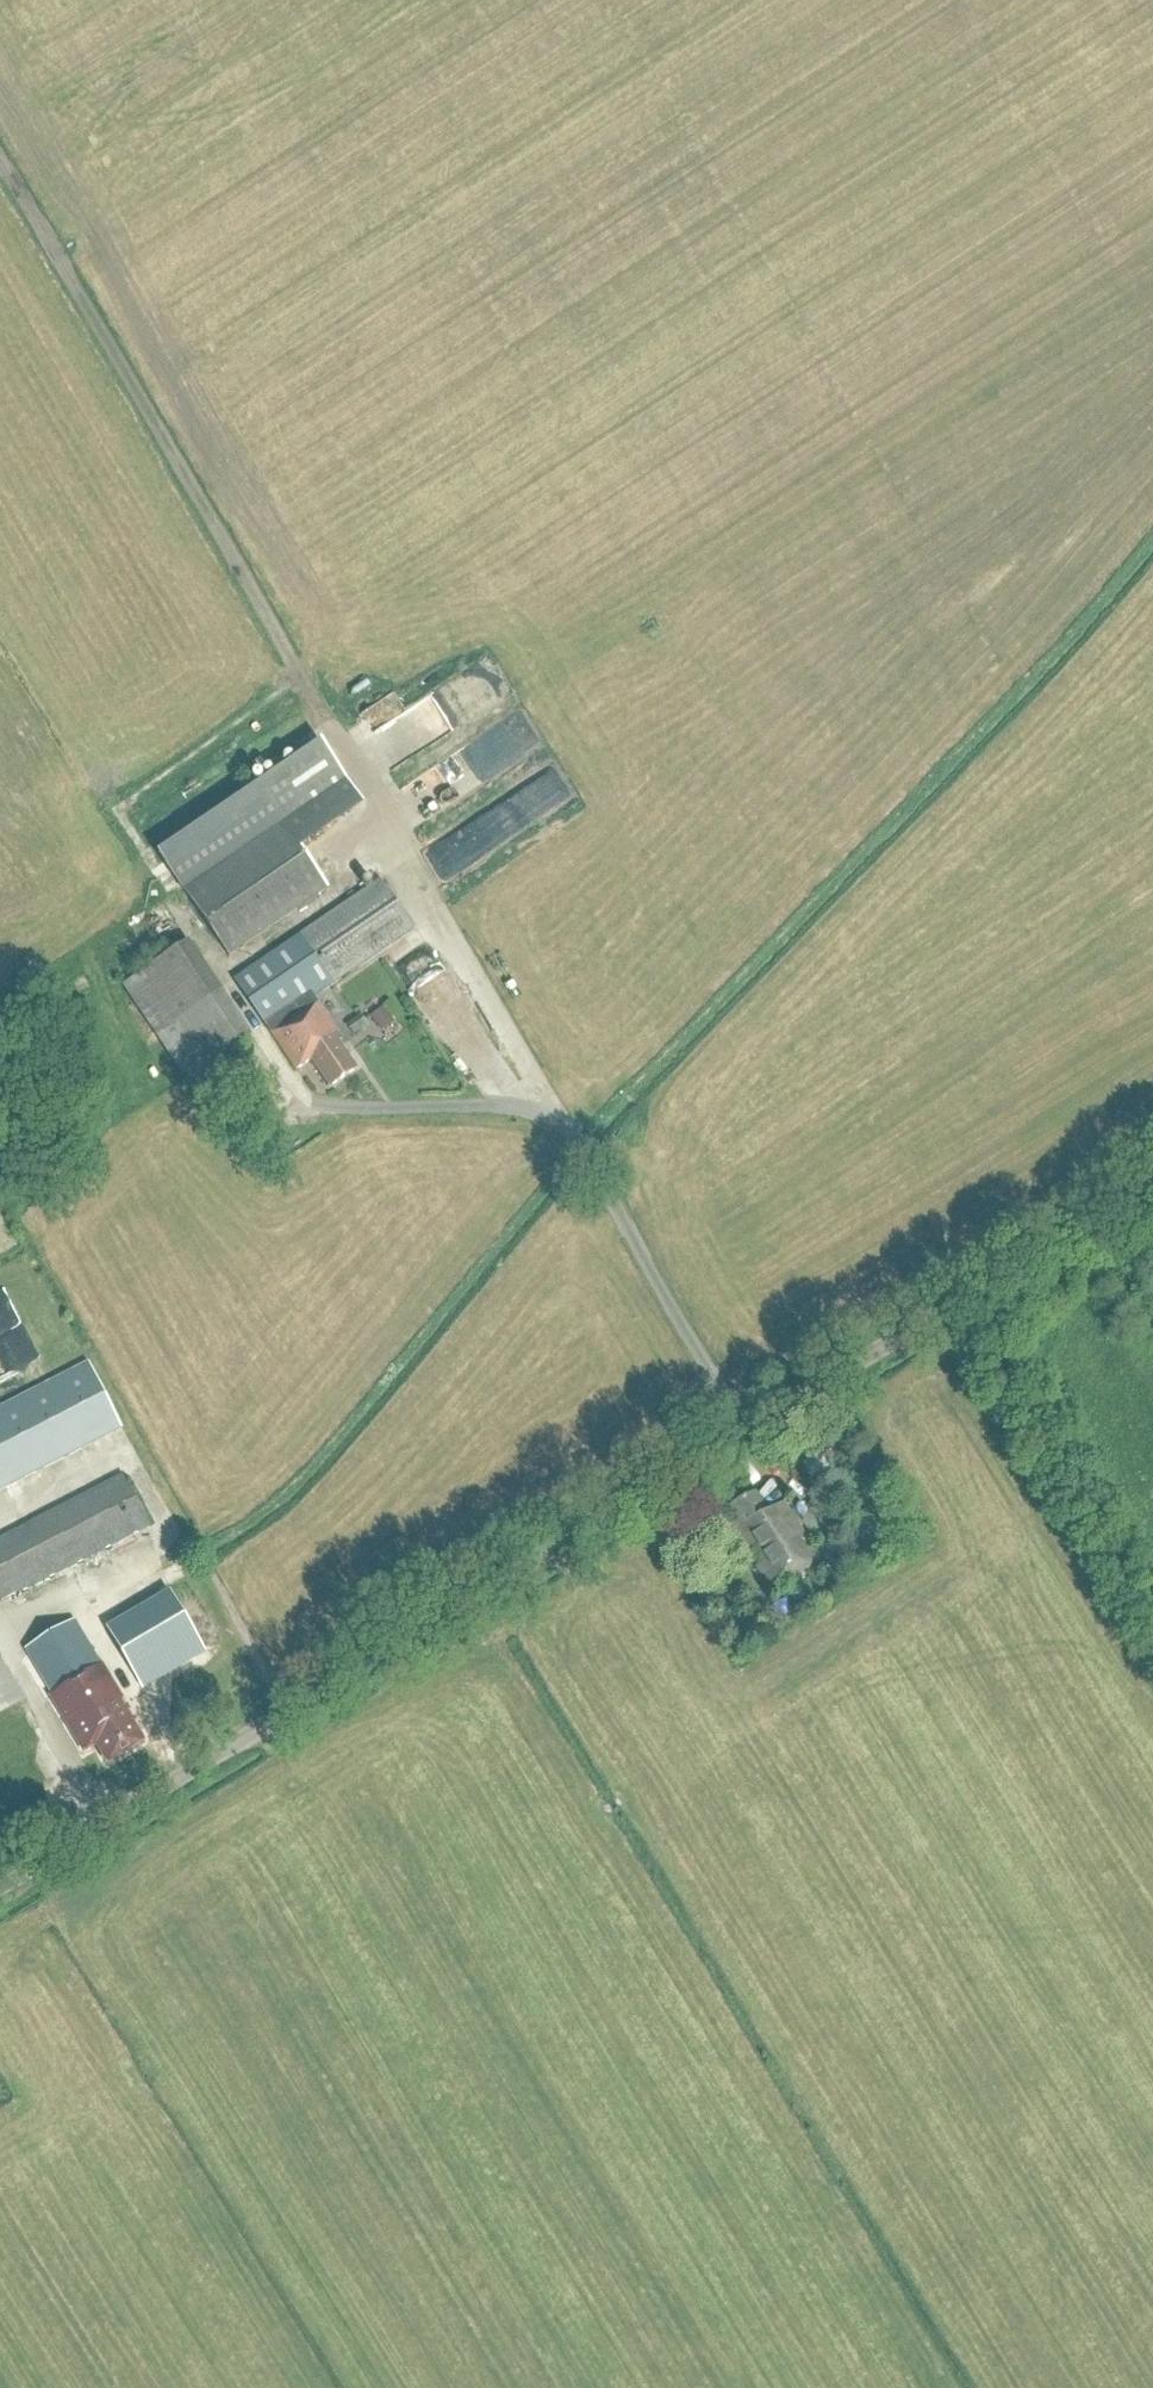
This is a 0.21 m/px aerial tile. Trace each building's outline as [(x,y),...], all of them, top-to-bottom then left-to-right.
[(411,755),(504,699),(500,693),(525,678),(512,657),(394,727),(411,755)] [(420,685),(384,702),(392,718),(428,701),(420,685)] [(365,807),(321,743),(157,854),(228,958),(329,890),(302,850),(365,807)] [(486,789),(507,781),(496,755),(476,763),(486,789)] [(311,1062),(329,1088),(357,1069),(338,1041),(341,1039),(316,1002),(312,997),(412,929),(380,881),(234,979),(267,1029),(268,1028),(271,1033),(297,1071),(311,1062)] [(188,941),(141,973),(207,1066),(252,1037),(188,941)] [(207,1066),(141,973),(121,986),(196,1098),(219,1085),(207,1066)] [(337,991),(321,995),(324,1011),(340,1008),(337,991)] [(344,1027),(352,1037),(367,1026),(359,1016),(344,1027)] [(58,1353),(27,1285),(0,1297),(0,1379),(58,1353)] [(121,1428),(88,1363),(0,1408),(0,1490),(121,1428)] [(1,1602),(149,1526),(123,1474),(0,1537),(0,1600),(1,1602)] [(765,1513),(753,1494),(722,1513),(773,1595),(822,1565),(783,1502),(765,1513)] [(204,1653),(171,1596),(110,1634),(143,1689),(204,1653)] [(75,1623),(70,1625),(26,1651),(42,1678),(89,1648),(75,1623)] [(102,1668),(89,1648),(42,1678),(52,1697),(54,1696),(82,1744),(98,1734),(111,1756),(145,1736),(104,1667),(102,1668)]
